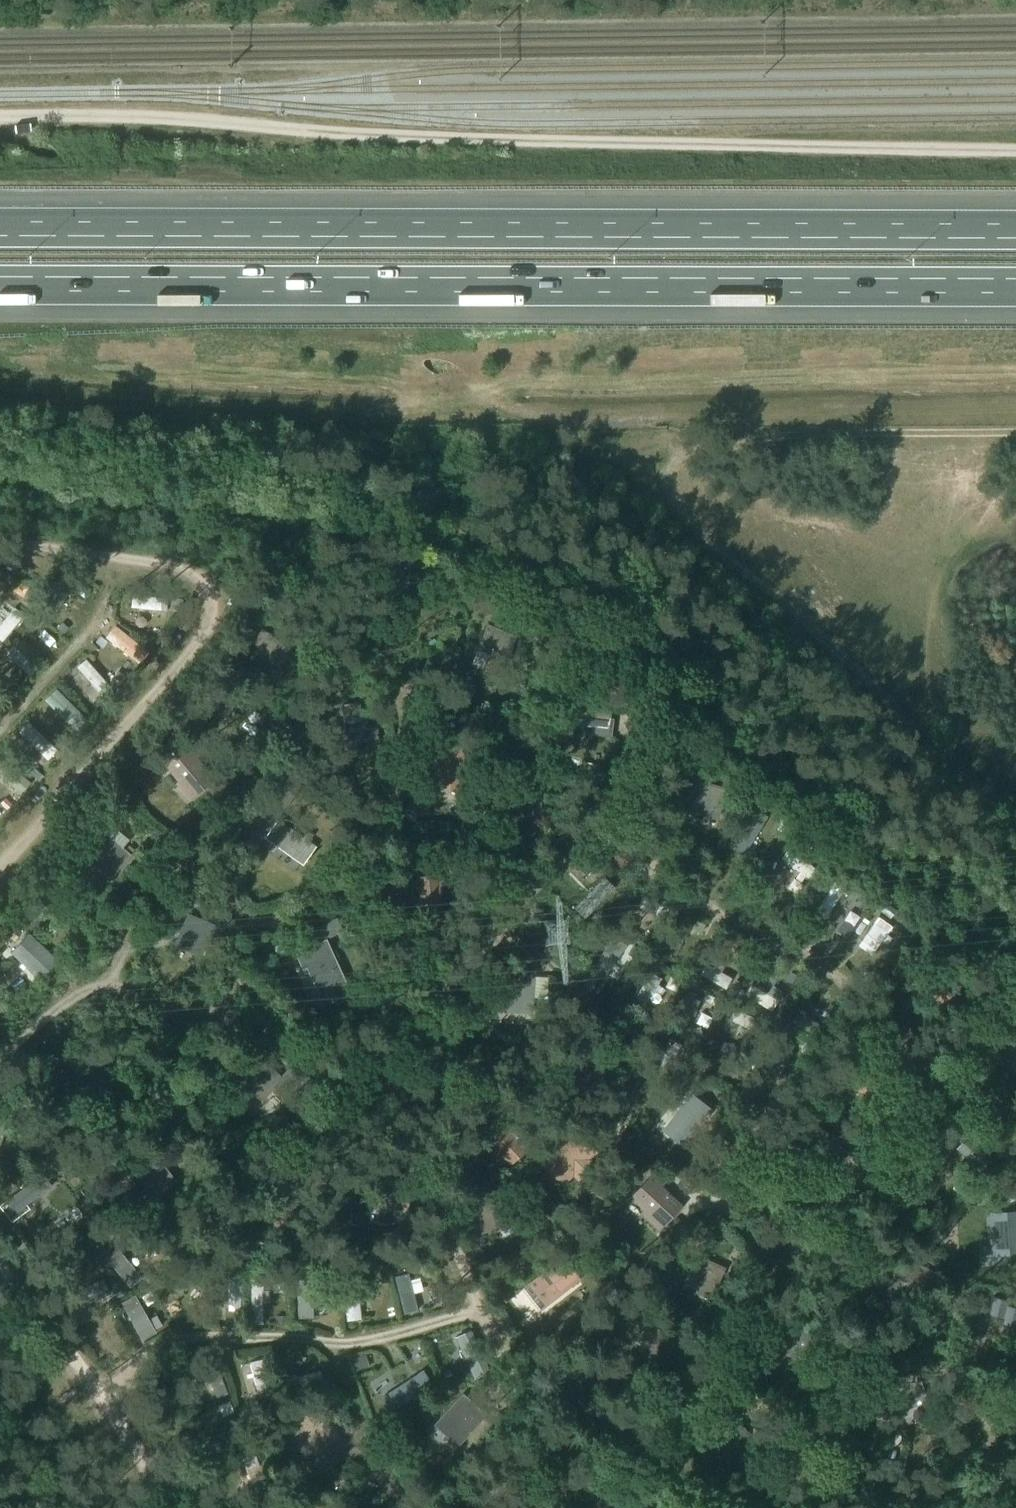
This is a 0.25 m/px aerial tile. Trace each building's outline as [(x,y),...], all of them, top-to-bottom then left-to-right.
[(62,575),(39,612),(52,620),(74,583),(62,575)] [(129,595),(128,607),(168,610),(169,598),(129,595)] [(170,604),(169,612),(180,613),(181,605),(170,604)] [(0,625),(0,639),(2,641),(25,614),(16,606),(0,625)] [(517,637),(488,625),(476,655),(505,667),(517,637)] [(271,685),(295,656),(269,635),(250,659),(266,671),(260,678),(271,685)] [(13,646),(6,655),(29,675),(36,667),(13,646)] [(85,659),(76,667),(93,686),(97,690),(103,697),(104,698),(113,690),(85,659)] [(585,669),(585,677),(594,678),(595,670),(585,669)] [(93,686),(85,694),(95,704),(103,697),(97,690),(93,686)] [(569,689),(567,703),(575,704),(572,724),(575,725),(608,728),(609,728),(612,702),(611,702),(591,700),(592,692),(569,689)] [(56,690),(45,701),(75,731),(86,720),(56,690)] [(106,703),(99,709),(104,714),(111,708),(106,703)] [(349,746),(379,741),(374,710),(361,712),(359,703),(341,706),(349,746)] [(28,722),(19,732),(48,760),(57,750),(28,722)] [(61,735),(54,741),(61,748),(68,741),(61,735)] [(523,743),(518,756),(526,759),(531,746),(523,743)] [(436,745),(435,791),(465,791),(466,746),(436,745)] [(185,746),(164,763),(192,797),(213,780),(185,746)] [(22,795),(31,784),(0,758),(0,777),(22,795)] [(545,767),(533,768),(533,778),(545,778),(545,767)] [(35,769),(31,774),(37,780),(42,774),(35,769)] [(727,789),(706,784),(707,775),(692,772),(683,806),(719,817),(727,789)] [(509,817),(541,815),(540,789),(518,791),(517,783),(505,784),(509,817)] [(0,804),(7,810),(11,804),(5,799),(0,804)] [(753,808),(729,847),(742,856),(767,817),(753,808)] [(304,838),(278,820),(266,839),(304,866),(317,847),(310,841),(314,835),(308,832),(304,838)] [(784,820),(779,828),(786,832),(791,824),(784,820)] [(803,832),(796,835),(801,846),(808,842),(803,832)] [(131,856),(106,835),(87,856),(112,879),(131,856)] [(788,848),(781,858),(811,880),(819,870),(788,848)] [(196,861),(187,867),(192,875),(201,870),(196,861)] [(444,875),(418,879),(420,908),(442,907),(440,884),(446,884),(444,875)] [(603,878),(574,909),(585,919),(614,888),(603,878)] [(835,882),(814,915),(824,922),(845,888),(835,882)] [(642,895),(637,905),(663,919),(669,909),(642,895)] [(216,927),(188,915),(175,946),(202,958),(216,927)] [(916,916),(910,921),(917,928),(923,923),(916,916)] [(315,945),(295,955),(302,971),(306,969),(315,990),(322,988),(329,1004),(351,994),(326,941),(342,932),(337,919),(310,933),(315,945)] [(696,921),(692,928),(701,932),(705,925),(696,921)] [(844,922),(837,932),(847,939),(853,929),(844,922)] [(58,962),(29,935),(12,953),(41,981),(58,962)] [(615,937),(594,967),(606,975),(627,945),(615,937)] [(706,964),(700,974),(726,989),(732,978),(706,964)] [(522,979),(505,979),(503,1009),(533,1011),(534,971),(523,971),(522,979)] [(651,972),(635,997),(646,1004),(661,979),(651,972)] [(791,973),(787,981),(796,987),(801,979),(791,973)] [(0,984),(0,988),(3,992),(9,986),(3,980),(0,984)] [(751,985),(745,995),(771,1011),(777,1001),(751,985)] [(687,994),(670,1026),(682,1033),(699,1001),(687,994)] [(709,996),(706,1002),(714,1007),(717,1001),(709,996)] [(735,1009),(730,1020),(759,1033),(764,1022),(735,1009)] [(799,1012),(793,1022),(820,1038),(826,1028),(799,1012)] [(713,1041),(709,1049),(716,1052),(720,1044),(713,1041)] [(807,1043),(801,1051),(808,1055),(813,1046),(807,1043)] [(269,1066),(248,1089),(263,1102),(273,1092),(285,1102),(304,1081),(290,1068),(281,1077),(269,1066)] [(689,1094),(665,1124),(686,1140),(709,1110),(689,1094)] [(534,1144),(526,1137),(524,1139),(510,1124),(490,1143),(511,1165),(534,1144)] [(578,1131),(543,1165),(563,1186),(574,1175),(581,1183),(599,1166),(590,1158),(597,1151),(595,1149),(601,1144),(593,1135),(587,1141),(578,1131)] [(973,1133),(956,1150),(979,1171),(992,1157),(976,1141),(979,1138),(973,1133)] [(134,1215),(177,1182),(157,1157),(133,1175),(146,1192),(127,1206),(134,1215)] [(43,1174),(7,1200),(16,1212),(52,1186),(43,1174)] [(655,1175),(634,1197),(650,1213),(652,1211),(664,1222),(679,1207),(658,1187),(663,1182),(655,1175)] [(393,1193),(381,1192),(379,1222),(408,1225),(409,1194),(393,1193)] [(509,1197),(468,1208),(476,1235),(516,1224),(509,1197)] [(994,1213),(997,1257),(1015,1255),(1015,1212),(994,1213)] [(117,1247),(105,1257),(130,1288),(142,1278),(117,1247)] [(696,1253),(682,1285),(712,1298),(727,1267),(696,1253)] [(561,1254),(524,1284),(541,1307),(580,1277),(561,1254)] [(419,1262),(418,1273),(430,1274),(431,1263),(419,1262)] [(349,1264),(340,1265),(341,1275),(350,1274),(349,1264)] [(309,1266),(297,1266),(298,1274),(310,1274),(309,1266)] [(408,1272),(393,1276),(404,1314),(418,1310),(408,1272)] [(298,1274),(297,1274),(299,1318),(314,1317),(311,1273),(310,1274),(298,1274)] [(356,1274),(341,1275),(347,1321),(361,1319),(356,1274)] [(102,1279),(60,1299),(67,1314),(109,1294),(102,1279)] [(239,1282),(227,1282),(228,1311),(240,1310),(239,1282)] [(262,1282),(250,1282),(251,1326),(263,1326),(262,1282)] [(988,1315),(1003,1319),(1001,1323),(1015,1327),(1015,1308),(1006,1305),(1008,1300),(993,1296),(988,1315)] [(135,1301),(125,1306),(143,1337),(153,1331),(135,1301)] [(825,1336),(791,1329),(785,1356),(819,1364),(825,1336)] [(470,1332),(456,1339),(476,1382),(491,1375),(470,1332)] [(292,1353),(282,1355),(283,1362),(293,1361),(292,1353)] [(364,1354),(353,1357),(357,1369),(368,1365),(364,1354)] [(263,1359),(249,1362),(259,1402),(273,1399),(263,1359)] [(216,1361),(205,1366),(218,1399),(229,1395),(216,1361)] [(896,1369),(885,1372),(887,1382),(897,1413),(927,1404),(918,1373),(899,1379),(896,1369)] [(424,1370),(383,1398),(391,1411),(433,1384),(424,1370)] [(450,1370),(442,1373),(446,1380),(453,1377),(450,1370)] [(320,1373),(286,1381),(289,1393),(323,1384),(320,1373)] [(464,1393),(433,1425),(457,1447),(487,1415),(464,1393)] [(253,1403),(244,1405),(246,1413),(255,1411),(253,1403)] [(301,1433),(293,1437),(306,1466),(314,1462),(331,1455),(312,1410),(294,1418),(301,1433)] [(253,1414),(244,1416),(246,1424),(255,1421),(253,1414)] [(740,1440),(748,1435),(740,1424),(733,1429),(728,1423),(701,1443),(714,1462),(742,1442),(740,1440)] [(242,1425),(204,1439),(210,1454),(248,1440),(242,1425)] [(254,1453),(239,1459),(256,1499),(271,1492),(254,1453)] [(512,1499),(504,1507),(530,1507),(519,1499),(515,1503),(512,1499)]
